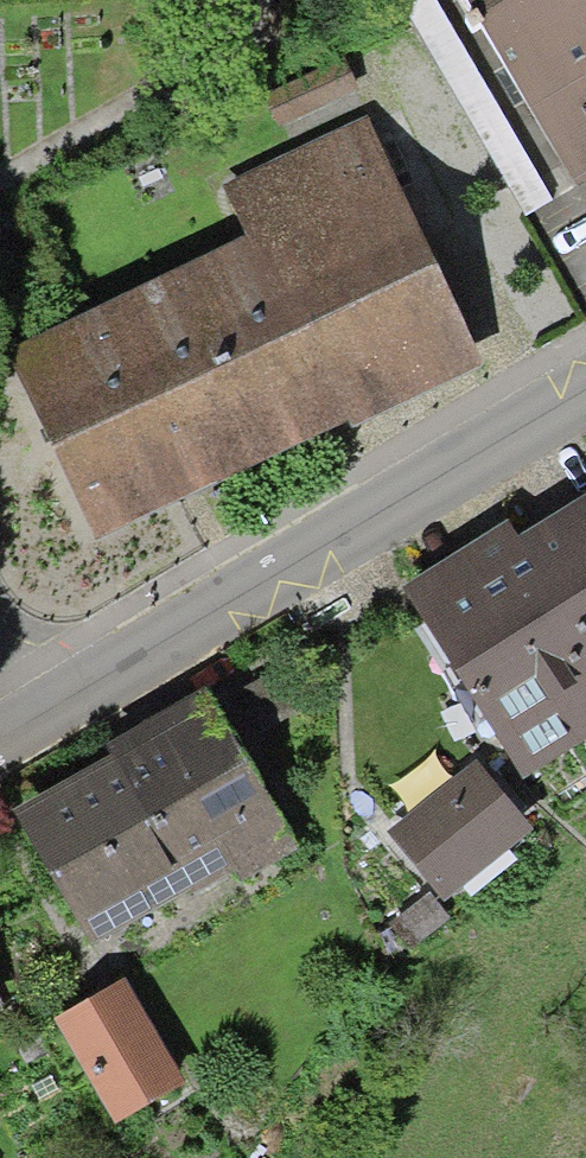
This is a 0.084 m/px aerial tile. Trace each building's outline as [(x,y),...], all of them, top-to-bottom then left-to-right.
[(521,217),(551,200),(436,0),(397,0),(521,217)] [(579,188),(585,184),(585,0),(464,0),(579,188)] [(336,54),(265,86),(280,119),(351,87),(336,54)] [(251,244),(11,357),(98,541),(326,434),(331,444),(485,371),(368,122),(225,190),(251,244)] [(585,650),(585,501),(520,541),(585,650)] [(520,541),(509,524),(403,591),(520,780),(585,740),(585,650),(520,541)] [(112,763),(14,818),(90,950),(184,896),(189,906),(235,880),(239,888),(299,854),(205,690),(103,747),(112,763)] [(477,764),(387,835),(444,906),(534,835),(477,764)] [(429,898),(388,928),(406,952),(447,922),(429,898)] [(125,987),(54,1027),(114,1131),(184,1090),(125,987)]
